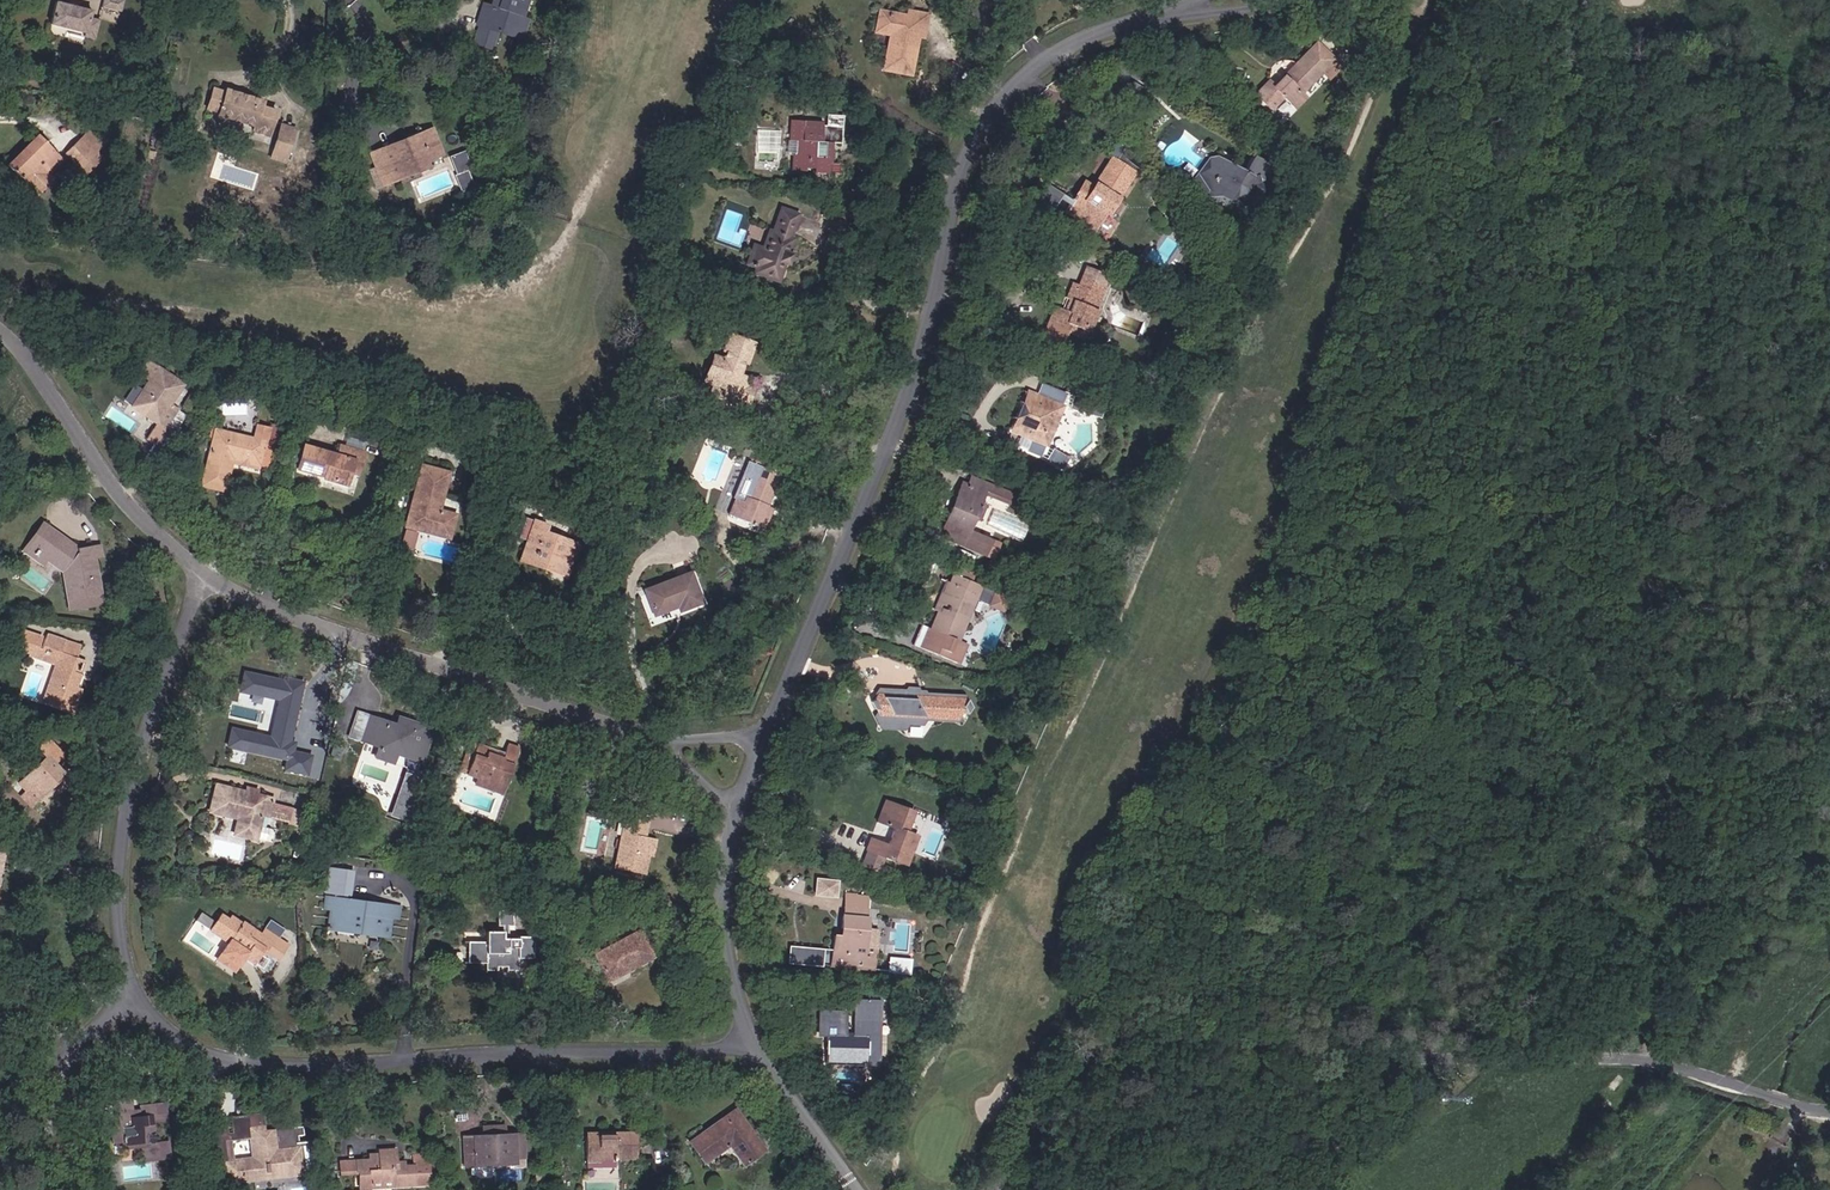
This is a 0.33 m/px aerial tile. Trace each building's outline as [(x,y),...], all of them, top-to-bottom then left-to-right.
[(486,12),(480,11),(479,18),(482,19),(477,35),(494,39),(499,25),(502,14),(519,19),(523,5),(524,0),(490,0),(486,12)] [(486,12),(490,0),(484,0),(480,11),(486,12)] [(100,14),(118,18),(120,5),(102,1),(100,14)] [(499,25),(523,32),(530,7),(523,5),(519,19),(502,14),(499,25)] [(94,44),(83,42),(87,18),(53,10),(44,51),(78,59),(76,65),(89,68),(94,44)] [(892,71),(917,74),(922,36),(923,27),(932,28),(933,14),(910,11),(908,17),(883,15),(881,31),(897,32),(892,71)] [(922,36),(931,37),(932,28),(923,27),(922,36)] [(1326,55),(1321,50),(1304,67),(1309,72),(1326,55)] [(1345,73),(1326,55),(1309,72),(1304,67),(1294,78),(1297,81),(1292,87),(1288,84),(1276,96),(1274,94),(1261,107),(1275,121),(1288,107),(1298,117),(1308,107),(1302,102),(1325,79),(1332,86),(1345,73)] [(263,116),(279,117),(280,91),(265,91),(265,85),(228,82),(227,84),(226,105),(226,108),(262,111),(263,116)] [(211,104),(226,105),(227,84),(212,84),(211,104)] [(286,138),(302,138),(304,103),(289,103),(286,138)] [(838,146),(852,146),(853,131),(836,131),(835,124),(799,123),(798,142),(810,143),(810,154),(801,155),(801,173),(812,174),(813,170),(820,170),(820,175),(836,176),(836,170),(841,170),(841,156),(838,156),(838,146)] [(422,157),(434,153),(447,148),(438,126),(426,130),(427,135),(414,139),(412,136),(374,151),(380,166),(392,162),(397,175),(425,165),(422,157)] [(414,139),(427,135),(426,130),(424,126),(411,131),(412,136),(414,139)] [(103,165),(99,161),(109,152),(94,137),(67,162),(86,181),(103,165)] [(11,173),(30,191),(59,162),(39,144),(11,173)] [(475,167),(480,164),(473,148),(461,153),(468,170),(475,167)] [(425,165),(437,161),(434,153),(422,157),(425,165)] [(1267,205),(1269,200),(1266,192),(1277,175),(1262,166),(1251,182),(1231,171),(1225,181),(1215,175),(1220,164),(1205,154),(1193,173),(1196,176),(1202,206),(1231,199),(1243,207),(1246,214),(1251,216),(1263,212),(1267,205)] [(30,191),(36,197),(65,167),(59,162),(30,191)] [(385,179),(397,175),(392,162),(380,166),(385,179)] [(1215,175),(1225,181),(1231,171),(1220,164),(1215,175)] [(472,181),(480,177),(475,167),(468,170),(472,181)] [(836,181),(850,182),(850,170),(841,170),(836,170),(836,176),(836,181)] [(466,183),(469,191),(483,185),(480,177),(472,181),(466,183)] [(1079,198),(1087,204),(1094,194),(1086,189),(1079,198)] [(790,260),(794,248),(797,236),(795,236),(801,214),(782,209),(776,229),(771,229),(766,245),(764,253),(756,251),(753,263),(764,266),(775,269),(774,275),(784,278),(790,260)] [(756,251),(764,253),(766,245),(759,243),(756,251)] [(790,260),(796,262),(800,250),(794,248),(790,260)] [(762,272),(774,275),(775,269),(764,266),(762,272)] [(1053,329),(1086,343),(1098,316),(1096,315),(1091,313),(1102,288),(1086,281),(1083,288),(1079,287),(1067,313),(1061,311),(1053,329)] [(1061,311),(1067,313),(1079,287),(1074,284),(1061,311)] [(1091,313),(1096,315),(1107,290),(1102,288),(1091,313)] [(37,317),(45,320),(49,311),(41,308),(37,317)] [(1047,326),(1053,329),(1061,311),(1055,308),(1047,326)] [(746,361),(752,362),(759,342),(735,333),(729,349),(732,350),(729,361),(718,358),(711,377),(722,381),(719,389),(716,398),(725,401),(725,406),(745,413),(748,405),(745,405),(747,400),(738,398),(743,383),(739,382),(741,375),(746,361)] [(157,368),(148,361),(141,370),(151,377),(144,387),(151,391),(140,405),(154,417),(143,431),(151,438),(162,425),(177,408),(170,403),(184,383),(160,365),(157,368)] [(745,405),(748,405),(755,387),(744,383),(746,376),(741,375),(739,382),(743,383),(738,398),(747,400),(745,405)] [(708,384),(719,389),(722,381),(711,377),(708,384)] [(140,405),(151,391),(144,387),(134,401),(140,405)] [(1780,387),(1771,402),(1783,409),(1792,395),(1780,387)] [(1006,430),(1020,437),(1037,398),(1022,391),(1006,430)] [(1051,443),(1047,441),(1061,408),(1037,398),(1020,437),(1043,448),(1049,447),(1051,443)] [(237,456),(264,463),(267,448),(279,450),(281,441),(218,428),(221,413),(214,411),(211,427),(216,429),(205,481),(232,486),(235,464),(228,463),(230,454),(237,456)] [(172,432),(162,425),(151,438),(148,442),(158,450),(172,432)] [(346,487),(350,473),(352,462),(363,465),(366,450),(341,444),(338,454),(306,446),(299,470),(321,476),(321,481),(346,487)] [(264,463),(276,465),(279,450),(267,448),(264,463)] [(228,463),(235,464),(237,456),(230,454),(228,463)] [(452,511),(435,506),(447,467),(425,461),(408,522),(446,533),(452,511)] [(350,473),(360,475),(363,465),(352,462),(350,473)] [(755,535),(762,515),(773,484),(749,474),(745,486),(751,488),(744,508),(734,505),(726,526),(755,535)] [(956,521),(964,510),(978,493),(963,483),(958,489),(954,486),(943,499),(947,503),(941,510),(937,507),(929,517),(948,531),(956,521)] [(716,522),(726,526),(734,505),(724,502),(716,522)] [(956,521),(963,526),(971,516),(964,510),(956,521)] [(753,541),(761,543),(770,518),(762,515),(755,535),(753,541)] [(941,540),(948,531),(929,517),(923,526),(941,540)] [(550,568),(564,571),(574,539),(564,536),(563,540),(550,536),(551,531),(541,528),(543,521),(531,518),(524,536),(535,539),(531,553),(551,560),(550,568)] [(77,600),(101,596),(92,552),(90,540),(78,543),(46,525),(33,546),(40,550),(36,559),(48,566),(52,558),(70,569),(77,600)] [(885,532),(896,537),(900,530),(889,525),(885,532)] [(550,568),(551,560),(531,553),(535,539),(524,536),(518,557),(550,568)] [(92,552),(102,550),(99,539),(90,540),(92,552)] [(28,555),(36,559),(40,550),(33,546),(28,555)] [(932,623),(944,629),(952,609),(945,605),(958,574),(953,572),(932,623)] [(675,609),(699,602),(689,573),(646,587),(654,611),(674,605),(675,609)] [(976,643),(965,638),(981,600),(1010,611),(1015,598),(958,574),(945,605),(952,609),(944,629),(932,623),(923,645),(968,663),(976,643)] [(84,687),(77,684),(82,669),(76,667),(80,655),(65,651),(69,640),(50,633),(45,649),(63,655),(60,663),(46,702),(74,712),(84,687)] [(65,651),(80,655),(83,645),(69,640),(65,651)] [(42,656),(60,663),(63,655),(45,649),(42,656)] [(76,667),(82,669),(86,658),(80,655),(76,667)] [(272,712),(277,716),(302,690),(298,686),(272,712)] [(962,718),(967,718),(971,709),(970,697),(917,692),(917,687),(909,687),(908,692),(881,689),(879,698),(878,707),(880,712),(877,716),(875,721),(876,732),(901,734),(903,726),(925,728),(927,725),(927,722),(961,724),(962,718)] [(269,724),(285,739),(318,706),(302,690),(277,716),(269,724)] [(365,752),(374,756),(376,748),(368,745),(376,719),(365,715),(357,741),(366,745),(365,752)] [(395,725),(407,728),(410,720),(398,716),(395,725)] [(393,753),(420,761),(430,726),(410,720),(407,728),(395,725),(376,719),(368,745),(376,748),(374,756),(390,761),(393,753)] [(51,785),(60,776),(51,766),(57,759),(51,753),(52,751),(42,742),(35,749),(43,757),(14,784),(33,803),(42,794),(38,790),(48,781),(51,785)] [(507,799),(516,752),(502,749),(501,757),(462,750),(457,782),(479,786),(493,789),(492,795),(492,796),(507,799)] [(38,790),(42,794),(51,785),(48,781),(38,790)] [(27,809),(33,803),(14,784),(9,789),(27,809)] [(260,812),(269,813),(273,797),(216,784),(209,809),(236,815),(233,831),(255,835),(260,812)] [(478,793),(492,795),(493,789),(479,786),(478,793)] [(880,821),(886,823),(892,804),(886,802),(880,821)] [(870,850),(911,863),(920,835),(910,831),(916,811),(892,804),(886,823),(898,827),(893,844),(874,839),(870,850)] [(641,873),(644,857),(647,837),(642,837),(630,835),(631,825),(643,826),(644,814),(622,811),(613,869),(641,873)] [(630,835),(642,837),(643,826),(631,825),(630,835)] [(644,857),(653,858),(655,838),(647,837),(644,857)] [(9,853),(0,851),(0,895),(9,853)] [(330,868),(329,887),(337,888),(339,869),(330,868)] [(844,873),(825,870),(823,884),(842,886),(844,873)] [(853,884),(851,898),(872,900),(874,887),(853,884)] [(353,921),(337,919),(340,891),(332,890),(329,926),(353,928),(353,921)] [(384,911),(389,912),(390,896),(340,891),(337,919),(353,921),(353,928),(383,931),(384,911)] [(383,931),(394,932),(397,897),(390,896),(389,912),(384,911),(383,931)] [(872,900),(851,898),(847,928),(852,928),(851,937),(846,937),(844,952),(848,953),(846,966),(876,970),(881,931),(868,930),(872,900)] [(515,959),(533,959),(533,936),(512,935),(512,922),(518,922),(517,909),(502,909),(501,921),(507,922),(507,929),(488,928),(488,937),(476,937),(474,961),(486,962),(486,971),(498,971),(499,963),(508,963),(507,972),(515,972),(515,959)] [(200,912),(196,921),(208,926),(212,917),(200,912)] [(268,946),(278,932),(266,925),(262,930),(258,928),(246,920),(244,923),(233,915),(229,918),(222,913),(210,930),(223,939),(213,955),(215,960),(223,964),(230,961),(237,948),(254,958),(263,944),(268,946)] [(630,967),(655,954),(640,929),(594,954),(606,974),(627,963),(630,967)] [(268,946),(278,953),(287,938),(278,932),(268,946)] [(797,946),(796,962),(825,964),(826,948),(797,946)] [(911,974),(912,966),(894,963),(893,972),(911,974)] [(829,1028),(818,1028),(817,1039),(829,1039),(828,1061),(845,1062),(845,1069),(847,1072),(866,1072),(868,1070),(869,1052),(872,1049),(869,1046),(869,1036),(860,1036),(856,1031),(851,1035),(844,1035),(844,1025),(830,1024),(829,1028)] [(161,1141),(159,1123),(176,1121),(174,1109),(161,1111),(159,1103),(147,1104),(149,1113),(141,1114),(138,1099),(121,1102),(124,1117),(126,1117),(128,1128),(109,1131),(110,1141),(130,1139),(130,1146),(146,1144),(148,1159),(168,1157),(166,1141),(161,1141)] [(752,1155),(768,1144),(738,1105),(693,1137),(708,1158),(730,1142),(736,1149),(743,1144),(752,1155)] [(311,1167),(315,1139),(301,1141),(299,1125),(268,1128),(266,1109),(232,1112),(233,1118),(233,1125),(233,1126),(236,1126),(237,1132),(253,1131),(255,1150),(229,1153),(227,1134),(225,1119),(212,1120),(215,1141),(217,1141),(219,1156),(215,1156),(216,1174),(223,1173),(224,1179),(304,1171),(304,1168),(311,1167)] [(227,1134),(237,1132),(236,1126),(233,1126),(233,1125),(233,1118),(225,1119),(227,1134)] [(495,1162),(535,1160),(535,1139),(525,1139),(525,1130),(513,1130),(513,1123),(492,1123),(492,1132),(514,1132),(515,1153),(494,1154),(495,1162)] [(308,1124),(299,1125),(301,1141),(315,1139),(315,1136),(304,1137),(303,1130),(309,1130),(308,1124)] [(614,1158),(640,1157),(638,1130),(618,1130),(619,1136),(590,1137),(591,1163),(604,1163),(604,1158),(614,1158)] [(494,1154),(515,1153),(514,1132),(492,1132),(474,1133),(475,1163),(495,1162),(494,1154)] [(745,1161),(752,1155),(743,1144),(736,1149),(745,1161)] [(434,1175),(433,1169),(429,1168),(428,1162),(404,1164),(404,1161),(401,1161),(393,1162),(392,1157),(383,1157),(382,1151),(373,1151),(373,1159),(360,1160),(361,1166),(362,1187),(364,1188),(363,1189),(366,1189),(371,1189),(371,1186),(375,1186),(375,1180),(398,1178),(398,1183),(431,1180),(430,1175),(434,1175)]
